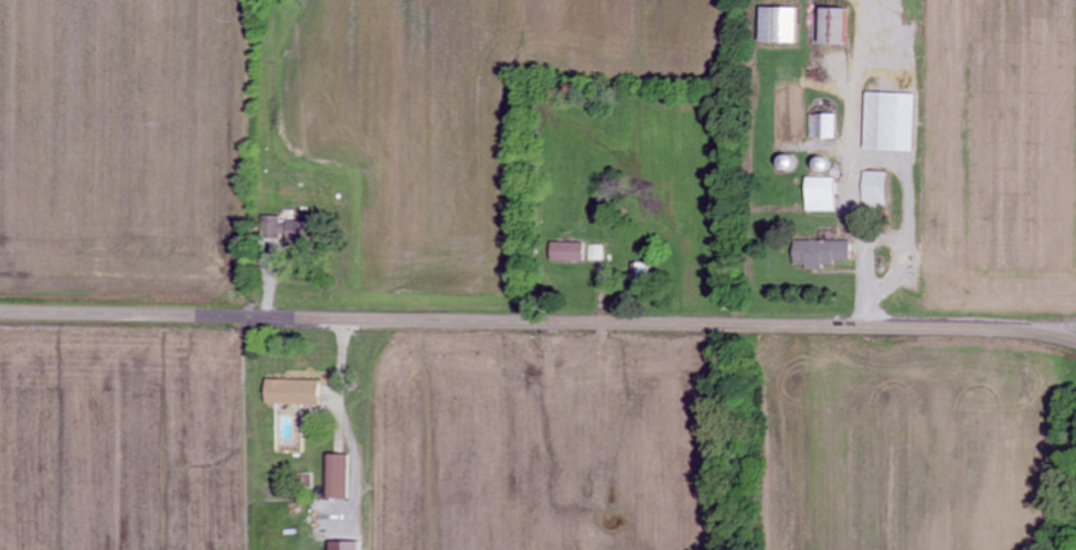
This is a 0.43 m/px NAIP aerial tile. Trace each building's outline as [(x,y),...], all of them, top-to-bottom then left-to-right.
[(798,8),(761,8),(760,42),(797,43),(798,8)] [(847,44),(848,8),(822,8),(821,44),(847,44)] [(867,93),(865,150),(914,152),(916,95),(867,93)] [(835,139),(836,115),(809,115),(809,139),(835,139)] [(886,207),(887,173),(864,172),(863,207),(886,207)] [(836,178),(807,179),(807,212),(837,212),(836,178)] [(283,217),(262,216),(261,239),(282,240),(283,217)] [(310,223),(288,222),(287,242),(309,243),(310,223)] [(850,241),(795,242),(795,266),(805,266),(805,267),(850,266),(850,241)] [(584,262),(584,244),(551,243),(551,262),(584,262)] [(319,381),(266,380),(266,405),(318,406),(319,381)] [(328,500),(348,500),(349,456),(329,455),(328,500)]
